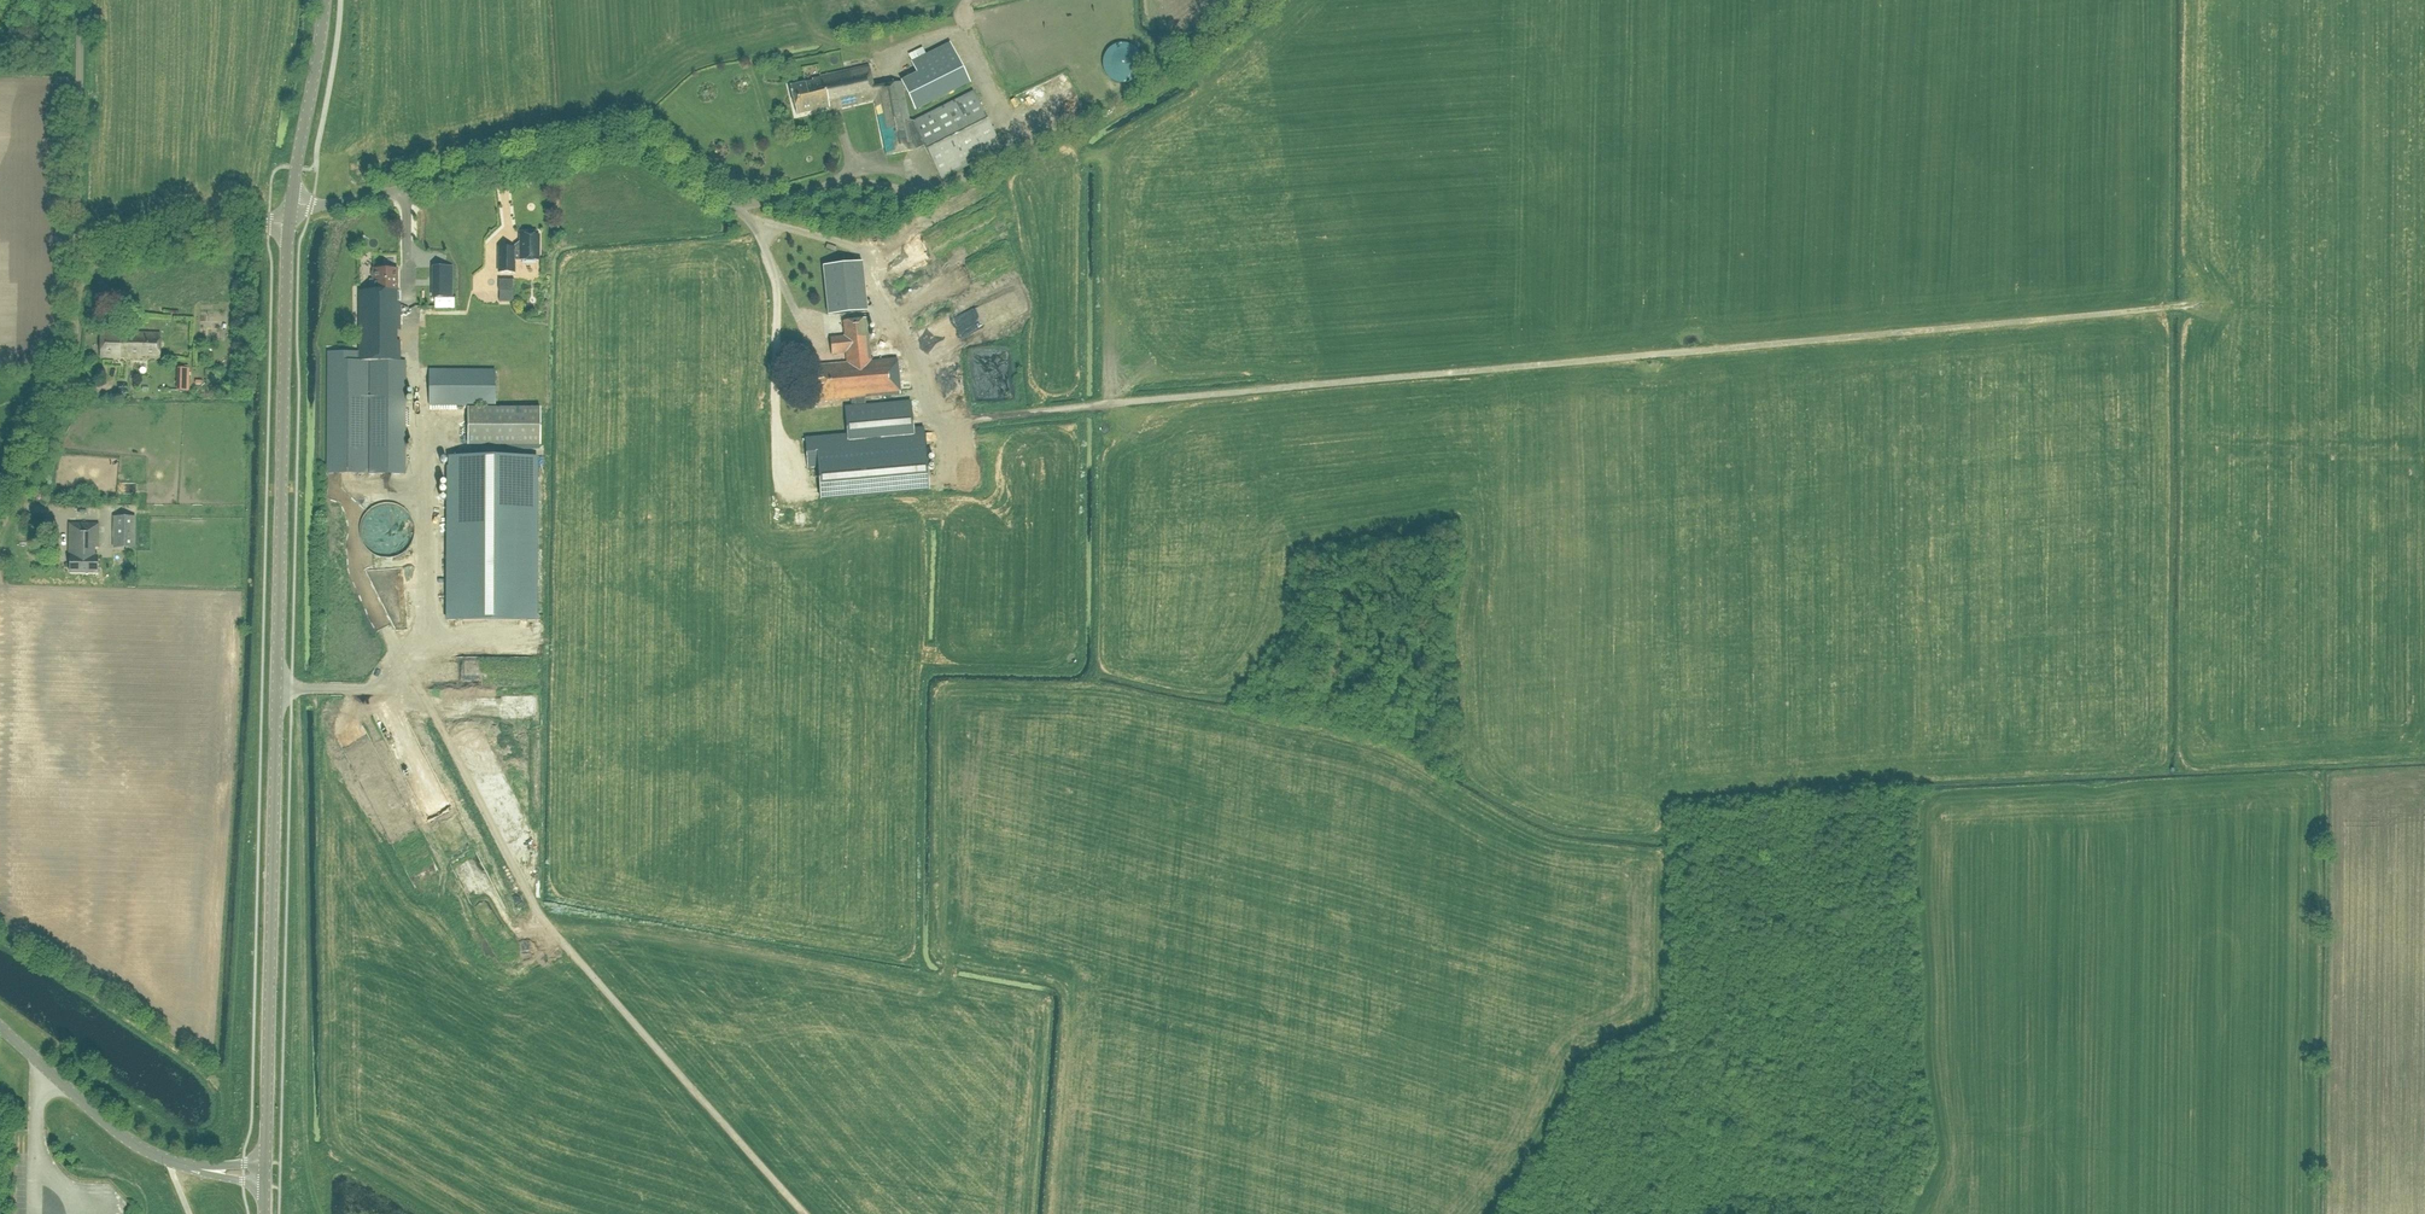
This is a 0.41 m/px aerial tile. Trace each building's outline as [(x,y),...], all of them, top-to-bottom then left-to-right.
[(1138,75),(1140,72),(1141,69),(1142,66),(1142,62),(1142,59),(1141,55),(1139,52),(1137,50),(1134,47),(1131,46),(1128,44),(1125,43),(1122,43),(1118,44),(1115,45),(1112,46),(1109,48),(1107,51),(1105,54),(1103,57),(1102,60),(1102,63),(1102,67),(1103,70),(1105,73),(1107,76),(1109,78),(1112,80),(1114,82),(1118,83),(1121,83),(1124,83),(1128,82),(1131,81),(1134,80),(1136,78),(1138,75)] [(913,67),(917,75),(901,83),(916,113),(971,86),(952,47),(913,67)] [(913,122),(909,121),(901,82),(873,88),(869,66),(820,76),(821,78),(812,79),(812,81),(790,86),(796,115),(828,108),(833,107),(833,110),(875,100),(878,117),(886,156),(915,150),(924,145),(941,179),(1001,149),(973,92),(913,122)] [(937,233),(944,246),(950,243),(942,230),(937,233)] [(514,261),(520,261),(538,261),(539,235),(537,235),(537,231),(528,231),(528,235),(520,235),(520,250),(514,250),(514,248),(499,247),(499,273),(514,273),(514,261)] [(862,264),(822,269),(827,315),(867,311),(862,264)] [(433,310),(454,310),(454,290),(454,269),(424,269),(424,290),(433,290),(433,310)] [(328,352),(328,378),(328,474),(367,474),(367,397),(370,397),(369,474),(405,474),(406,361),(400,361),(400,341),(397,341),(397,330),(400,330),(400,303),(397,303),(397,270),(374,270),(374,291),(359,291),(359,352),(328,352)] [(514,291),(514,280),(499,280),(499,291),(514,291)] [(820,498),(929,489),(923,428),(913,429),(910,401),(864,405),(864,398),(900,394),(897,359),(871,361),(867,318),(843,321),(844,336),(830,338),(831,354),(846,353),(847,363),(814,366),(815,368),(811,370),(812,375),(815,376),(815,377),(816,391),(817,391),(817,402),(851,399),(851,407),(845,407),(847,434),(805,438),(807,468),(817,467),(820,498)] [(159,353),(160,334),(101,333),(100,357),(159,359),(159,353)] [(428,406),(467,407),(467,445),(540,445),(540,408),(495,407),(495,371),(429,370),(428,406)] [(178,380),(178,391),(188,391),(188,380),(178,380)] [(447,621),(535,621),(537,456),(449,456),(447,621)] [(409,515),(406,511),(403,508),(399,506),(394,504),(390,503),(385,503),(381,504),(376,505),(372,507),(368,510),(365,513),(363,517),(361,522),(360,526),(359,531),(360,535),(361,540),(363,544),(365,548),(369,551),(372,554),(377,556),(381,558),(386,558),(390,558),(395,557),(399,555),(403,553),(407,549),(410,546),(412,542),(413,537),(414,532),(414,528),(413,523),(412,519),(409,515)] [(135,547),(135,517),(114,517),(113,547),(135,547)] [(99,547),(99,524),(69,523),(68,556),(71,556),(71,573),(97,573),(97,556),(95,556),(95,547),(99,547)] [(59,552),(59,534),(48,534),(48,552),(59,552)]
